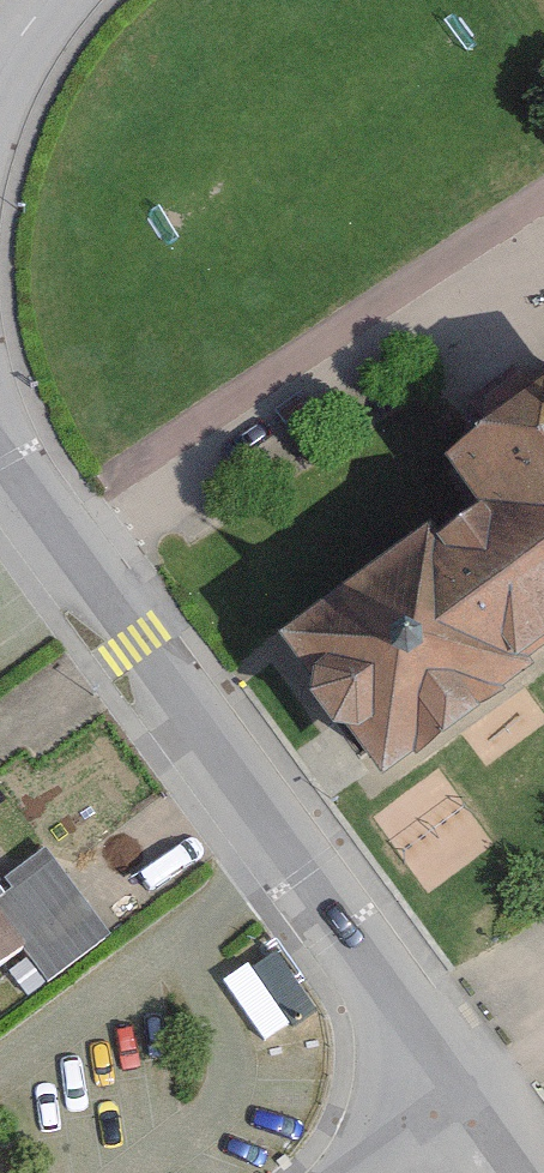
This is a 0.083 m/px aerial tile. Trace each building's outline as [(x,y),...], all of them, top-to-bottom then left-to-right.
[(446,448),(495,518),(304,649),(374,751),(543,634),(543,386),(446,448)] [(20,947),(48,983),(106,937),(40,853),(1,883),(11,897),(0,905),(0,963),(20,947)]
